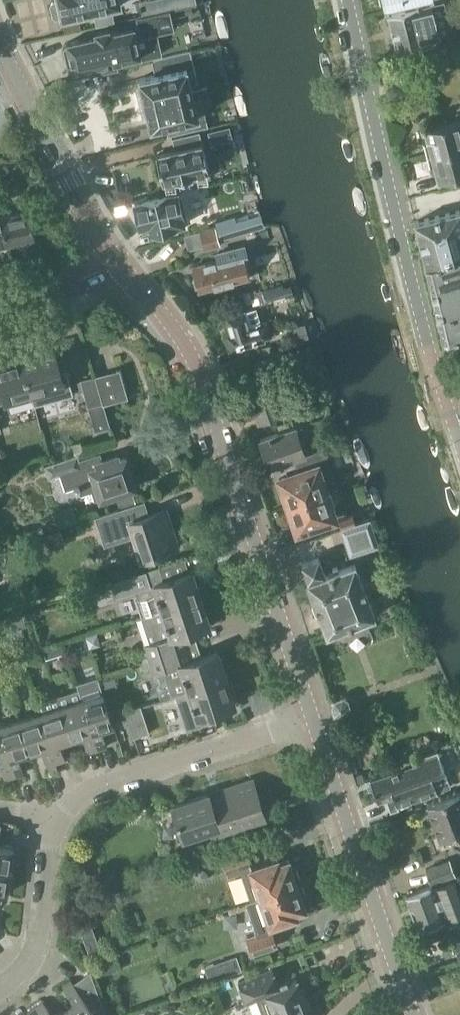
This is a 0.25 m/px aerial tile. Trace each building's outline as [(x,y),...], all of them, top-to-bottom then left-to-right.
[(50,5),(53,16),(56,18),(62,17),(62,18),(121,5),(120,0),(58,0),(52,1),(50,5)] [(418,7),(387,14),(396,53),(427,45),(427,44),(439,41),(431,5),(419,8),(418,7)] [(69,48),(64,49),(68,64),(72,63),(73,69),(102,63),(103,67),(116,64),(115,60),(134,56),(130,39),(167,31),(163,12),(132,19),(134,28),(128,30),(128,29),(110,33),(109,29),(95,31),(96,35),(68,42),(69,48)] [(112,13),(95,17),(97,25),(114,21),(112,13)] [(175,53),(151,59),(155,74),(139,78),(145,102),(192,91),(186,66),(178,69),(175,53)] [(192,91),(145,102),(151,126),(165,123),(168,135),(189,130),(186,118),(198,115),(192,91)] [(424,127),(428,141),(423,142),(426,154),(459,145),(459,117),(424,127)] [(199,130),(172,137),(175,149),(156,153),(162,180),(175,177),(177,185),(211,177),(209,169),(203,142),(202,142),(199,130)] [(229,130),(208,135),(211,148),(233,142),(229,130)] [(426,154),(430,166),(434,165),(438,179),(459,173),(459,145),(426,154)] [(26,208),(0,214),(7,242),(9,241),(9,243),(25,239),(25,238),(36,236),(32,218),(45,215),(38,186),(22,190),(26,208)] [(176,192),(135,202),(136,208),(133,211),(135,217),(139,219),(140,224),(150,221),(152,229),(163,227),(165,233),(178,230),(177,223),(189,220),(182,192),(177,193),(176,192)] [(257,209),(216,221),(222,241),(265,228),(264,227),(259,209),(257,209)] [(414,220),(424,262),(459,250),(459,213),(459,209),(414,220)] [(184,234),(188,249),(203,245),(204,248),(219,244),(215,227),(184,234)] [(216,259),(192,265),(195,277),(193,277),(195,287),(197,286),(198,290),(249,277),(243,252),(228,256),(227,250),(215,253),(216,259)] [(424,262),(431,289),(436,288),(440,283),(459,278),(459,250),(424,262)] [(459,311),(459,278),(440,283),(436,288),(431,289),(438,316),(459,311)] [(290,282),(263,288),(267,303),(273,301),(275,305),(294,299),(290,282)] [(245,310),(226,314),(230,331),(226,332),(229,346),(269,337),(266,323),(260,324),(257,308),(245,311),(245,310)] [(438,316),(444,338),(459,334),(459,311),(438,316)] [(310,339),(304,323),(289,327),(294,344),(310,339)] [(22,355),(33,393),(71,383),(67,369),(61,370),(54,346),(22,355)] [(22,355),(0,361),(0,403),(33,393),(22,355)] [(95,375),(104,403),(128,397),(120,368),(95,375)] [(110,426),(95,375),(80,379),(94,430),(110,426)] [(273,386),(248,395),(259,424),(283,416),(273,386)] [(260,438),(270,465),(314,450),(308,433),(299,436),(295,426),(260,438)] [(126,456),(124,457),(119,458),(118,454),(100,460),(97,452),(80,457),(79,452),(48,461),(52,474),(64,471),(68,486),(77,484),(78,485),(79,487),(81,492),(92,489),(95,498),(135,485),(126,456)] [(317,464),(279,477),(283,489),(281,492),(284,500),(287,502),(288,504),(302,499),(326,491),(317,464)] [(335,517),(326,491),(302,499),(288,504),(289,505),(287,509),(289,516),(293,518),(297,530),(335,517)] [(104,544),(124,538),(135,535),(141,557),(172,548),(166,527),(171,525),(166,508),(141,516),(137,501),(95,514),(104,544)] [(341,528),(355,523),(352,513),(338,518),(342,527),(341,528)] [(355,523),(341,528),(350,553),(378,544),(369,518),(355,523)] [(302,562),(309,580),(308,580),(328,632),(336,629),(339,636),(344,638),(368,629),(370,624),(367,617),(375,614),(355,562),(339,569),(337,564),(332,566),(334,570),(325,573),(318,556),(302,562)] [(141,615),(200,597),(191,570),(163,579),(159,566),(123,577),(127,592),(138,588),(141,598),(137,600),(141,615)] [(149,658),(185,646),(181,633),(209,623),(200,597),(194,599),(141,615),(140,615),(149,642),(145,644),(149,658)] [(0,618),(0,632),(26,626),(23,613),(0,618)] [(53,646),(44,649),(47,658),(54,656),(55,651),(53,646)] [(185,646),(149,658),(154,672),(163,669),(172,695),(178,693),(226,677),(217,650),(189,659),(185,646)] [(113,725),(98,676),(76,683),(81,698),(80,698),(90,729),(97,748),(107,745),(101,729),(113,725)] [(235,703),(226,677),(178,693),(183,705),(182,710),(186,722),(190,727),(211,720),(213,716),(212,711),(235,703)] [(331,705),(334,714),(339,716),(348,713),(350,708),(347,699),(342,697),(333,700),(331,705)] [(88,751),(97,748),(90,729),(80,698),(59,705),(65,724),(70,739),(83,735),(88,751)] [(60,742),(70,739),(65,724),(59,705),(39,711),(50,744),(55,762),(65,758),(60,742)] [(141,705),(125,710),(134,737),(150,732),(141,705)] [(39,711),(18,718),(23,735),(29,752),(42,748),(47,764),(55,762),(50,744),(39,711)] [(0,724),(0,733),(12,770),(13,775),(23,772),(18,756),(29,752),(23,735),(18,718),(0,724)] [(0,762),(5,778),(13,775),(12,770),(0,733),(0,762)] [(427,798),(426,794),(437,789),(431,771),(444,766),(437,749),(412,758),(414,763),(371,779),(378,798),(375,799),(381,815),(401,807),(399,804),(418,797),(419,800),(427,798)] [(209,792),(172,804),(183,837),(218,826),(220,830),(265,816),(253,778),(222,788),(224,793),(210,798),(209,792)] [(428,802),(440,836),(448,834),(453,847),(459,850),(459,791),(428,802)] [(11,870),(14,847),(0,845),(0,868),(11,870)] [(244,847),(224,854),(229,870),(249,863),(244,847)] [(229,870),(226,871),(228,875),(241,871),(251,900),(297,884),(291,867),(287,868),(284,860),(278,862),(275,854),(266,858),(267,861),(251,867),(249,863),(229,870)] [(449,857),(424,867),(431,884),(456,874),(449,857)] [(0,868),(0,892),(7,893),(11,870),(0,868)] [(406,894),(419,928),(423,926),(425,932),(442,925),(440,920),(459,913),(459,890),(455,878),(433,886),(432,885),(406,894)] [(251,900),(246,902),(257,933),(272,928),(270,924),(296,915),(295,911),(300,909),(298,901),(302,899),(297,884),(251,900)] [(257,933),(242,938),(248,954),(277,944),(272,928),(257,933)] [(96,934),(84,938),(88,949),(88,950),(100,946),(96,934)] [(238,954),(227,958),(232,973),(242,969),(238,954)] [(114,956),(101,960),(106,972),(118,968),(114,956)] [(295,975),(278,982),(272,966),(237,979),(246,1002),(256,999),(262,1014),(272,1010),(273,1011),(307,998),(303,987),(300,988),(295,975)] [(64,1011),(67,1014),(102,1014),(106,1013),(90,971),(73,984),(71,980),(63,986),(75,1002),(64,1011)] [(307,998),(272,1011),(274,1014),(310,1014),(308,1009),(311,1008),(307,998)] [(34,1007),(40,1014),(53,1014),(42,1001),(34,1007)] [(34,1007),(28,1011),(31,1014),(40,1014),(34,1007)]
